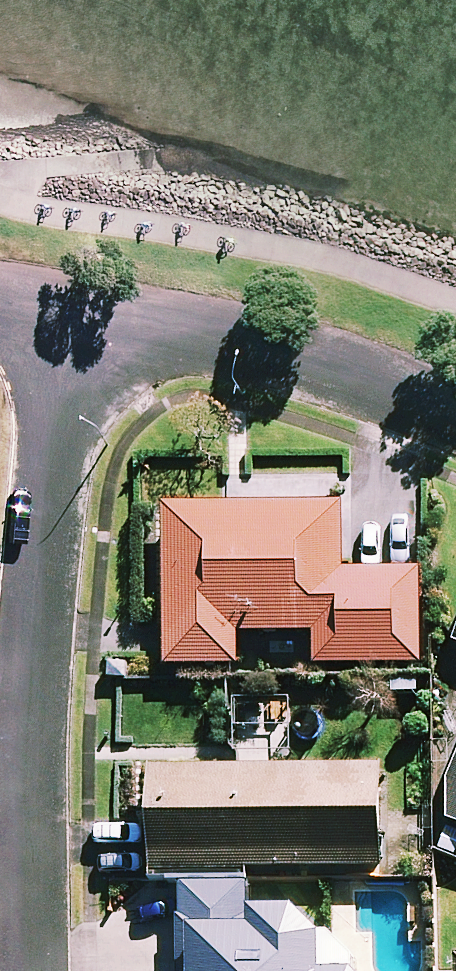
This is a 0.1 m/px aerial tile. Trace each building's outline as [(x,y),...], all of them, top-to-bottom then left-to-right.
[(343,506),(166,506),(166,665),(238,665),(238,632),(316,632),(316,665),(422,665),(422,572),(343,572),(343,506)] [(151,868),(383,872),(384,801),(399,801),(399,769),(152,765),(151,868)] [(320,936),(293,910),(248,910),(248,884),(180,885),(180,917),(177,917),(177,970),(320,970),(320,936)]
